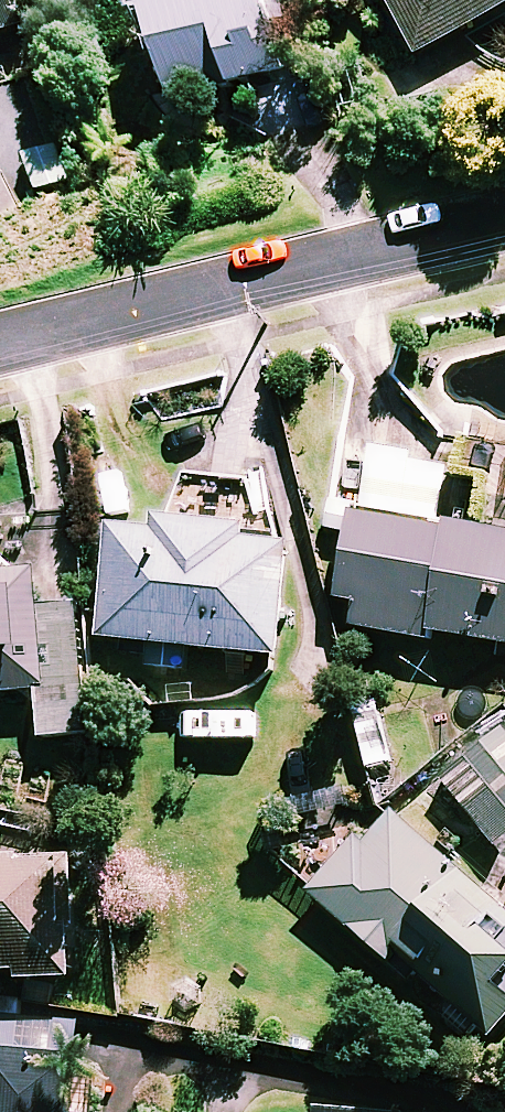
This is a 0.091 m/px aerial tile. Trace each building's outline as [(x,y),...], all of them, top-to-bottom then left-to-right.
[(22,0),(0,0),(0,33),(28,26),(22,0)] [(269,0),(149,0),(171,93),(285,67),(269,0)] [(419,51),(504,8),(504,0),(393,0),(419,51)] [(61,179),(57,144),(20,148),(25,184),(61,179)] [(367,446),(341,595),(358,598),(354,625),(424,637),(426,628),(504,641),(504,529),(440,518),(450,460),(367,446)] [(257,525),(113,516),(106,637),(138,639),(137,663),(160,664),(161,642),(284,649),(291,537),(256,535),(257,525)] [(41,600),(39,565),(0,566),(0,693),(44,691),(45,733),(88,732),(84,599),(41,600)] [(445,774),(503,849),(504,848),(504,728),(445,774)] [(396,811),(366,845),(355,836),(334,861),(310,888),(485,1042),(504,1018),(504,907),(396,811)] [(73,856),(0,855),(0,967),(73,968),(73,856)] [(0,1015),(0,1111),(72,1111),(80,1022),(0,1015)]
